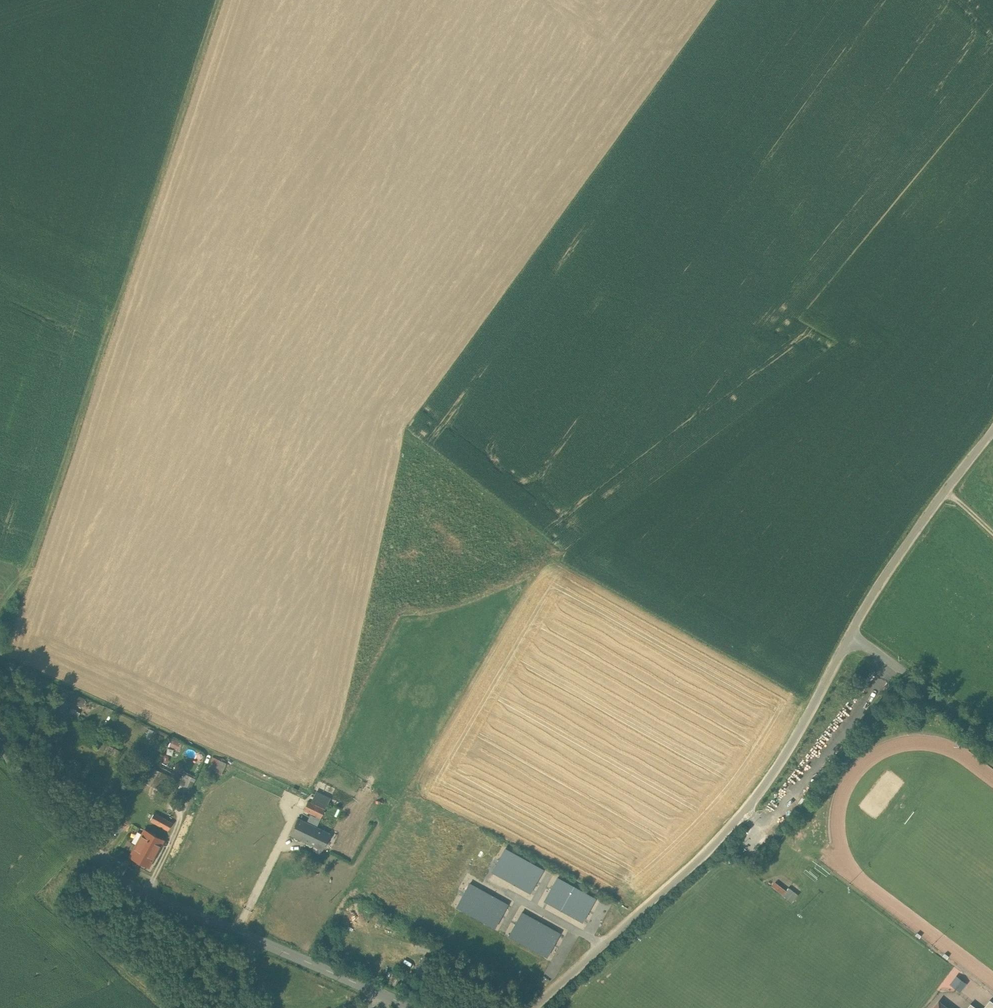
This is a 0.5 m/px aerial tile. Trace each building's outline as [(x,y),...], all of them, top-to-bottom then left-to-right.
[(74,692),(70,701),(82,707),(86,698),(74,692)] [(78,713),(80,707),(69,702),(66,707),(78,713)] [(182,741),(170,736),(167,743),(179,748),(182,741)] [(119,749),(108,742),(104,748),(115,755),(119,749)] [(226,763),(212,757),(208,767),(211,768),(222,773),(226,763)] [(173,772),(159,766),(153,763),(149,772),(169,781),(173,772)] [(182,769),(170,796),(178,799),(182,789),(186,791),(192,780),(193,780),(196,775),(187,771),(182,769)] [(325,809),(308,801),(304,809),(316,815),(321,818),(325,809)] [(171,820),(153,812),(149,821),(167,829),(171,820)] [(315,817),(310,815),(307,823),(316,827),(321,818),(316,815),(315,817)] [(307,823),(297,818),(289,835),(322,850),(330,834),(316,827),(307,823)] [(162,840),(144,830),(130,856),(148,866),(162,840)] [(503,849),(491,872),(529,893),(542,869),(503,849)] [(556,878),(543,902),(582,923),(595,899),(556,878)] [(468,883),(455,907),(494,928),(507,904),(468,883)] [(794,891),(789,887),(782,896),(787,900),(794,891)] [(794,891),(787,900),(792,903),(798,894),(794,891)] [(521,913),(508,937),(547,958),(560,933),(521,913)] [(990,1000),(984,1007),(992,1007),(992,1002),(990,1000)]
